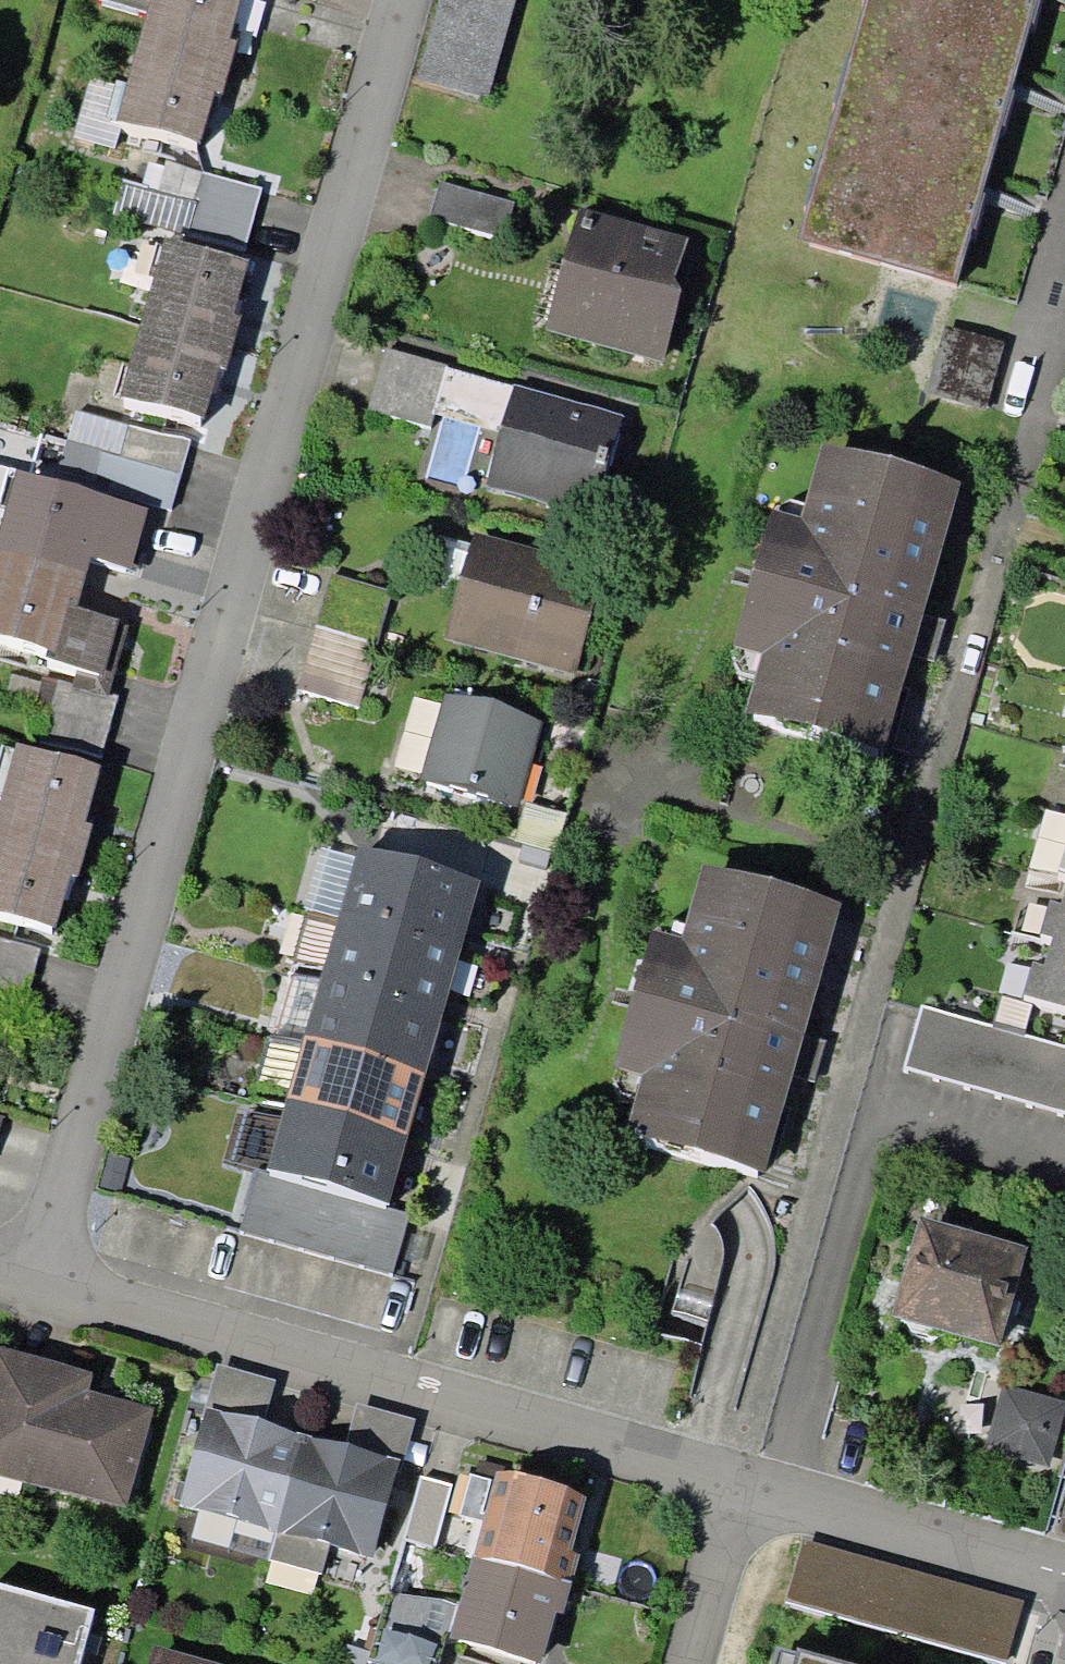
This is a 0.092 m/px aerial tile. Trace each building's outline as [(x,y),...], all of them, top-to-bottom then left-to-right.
[(109,128),(191,149),(228,0),(141,0),(109,128)] [(790,251),(946,294),(1028,0),(860,0),(790,251)] [(261,194),(200,178),(183,242),(244,258),(261,194)] [(511,208),(437,187),(425,231),(498,252),(511,208)] [(688,253),(568,221),(538,335),(658,366),(688,253)] [(240,275),(149,248),(103,404),(193,431),(240,275)] [(443,373),(383,355),(363,419),(424,438),(443,373)] [(619,424),(508,393),(479,493),(590,524),(619,424)] [(194,448),(77,417),(65,459),(182,491),(194,448)] [(946,495),(804,455),(728,723),(870,763),(946,495)] [(0,477),(0,478),(0,654),(96,683),(112,629),(62,614),(78,560),(125,574),(141,519),(0,477)] [(595,577),(463,543),(437,643),(569,677),(595,577)] [(383,603),(320,587),(293,693),(356,709),(383,603)] [(120,706),(56,688),(38,754),(101,772),(120,706)] [(531,732),(426,702),(404,778),(509,808),(531,732)] [(4,756),(0,767),(0,925),(44,939),(93,783),(4,756)] [(1018,1000),(1064,1012),(1064,825),(1018,1000)] [(467,891),(343,854),(251,1165),(375,1202),(467,891)] [(819,912),(684,874),(607,1144),(743,1182),(819,912)] [(0,947),(0,1013),(18,1018),(34,955),(0,947)] [(919,1006),(900,1068),(1064,1118),(1064,1050),(919,1006)] [(1025,1255),(903,1224),(877,1327),(998,1358),(1025,1255)] [(0,1355),(0,1479),(114,1510),(140,1416),(79,1400),(85,1378),(0,1355)] [(270,1391),(210,1375),(200,1412),(260,1428),(270,1391)] [(409,1424),(351,1408),(341,1445),(399,1461),(409,1424)] [(398,1466),(199,1415),(173,1516),(372,1567),(398,1466)] [(496,1477),(450,1643),(525,1663),(538,1663),(582,1500),(496,1477)] [(1053,1539),(1064,1542),(1064,1500),(1053,1539)] [(0,1583),(0,1663),(80,1663),(96,1610),(0,1583)] [(808,1637),(800,1663),(907,1663),(808,1637)] [(139,1656),(137,1663),(175,1663),(139,1656)]
